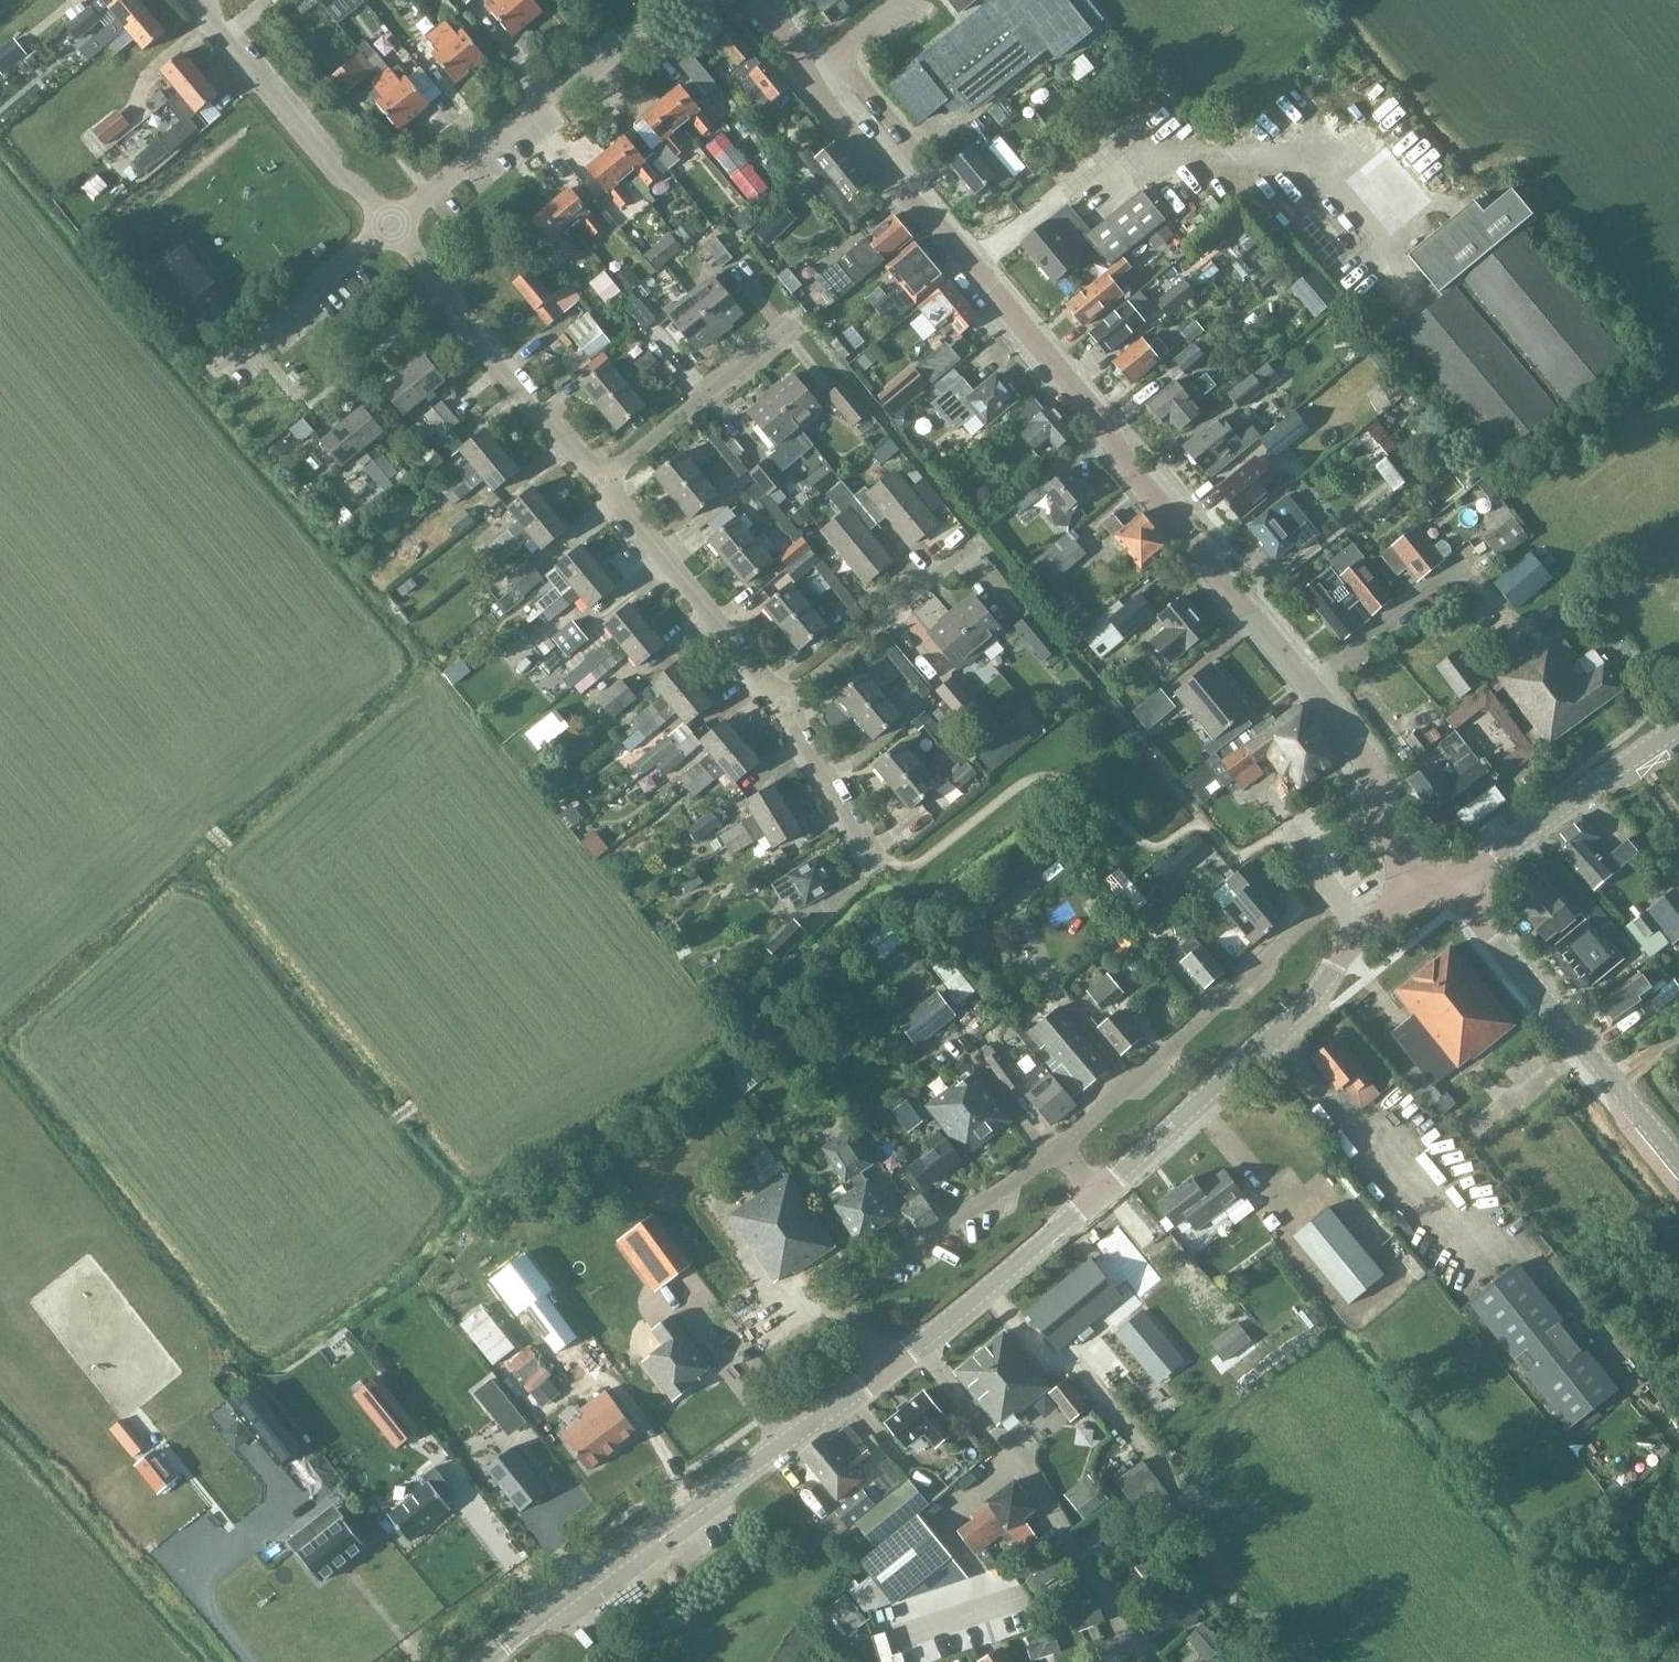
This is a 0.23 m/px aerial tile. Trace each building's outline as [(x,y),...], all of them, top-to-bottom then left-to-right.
[(148,13),(137,0),(119,0),(108,9),(118,20),(98,38),(106,49),(126,31),(148,13)] [(329,11),(341,0),(320,0),(329,11)] [(465,8),(459,0),(438,0),(452,18),(465,8)] [(528,24),(507,0),(490,0),(494,5),(488,9),(513,37),(528,24)] [(528,24),(543,12),(533,0),(507,0),(528,24)] [(862,0),(823,0),(818,5),(833,23),(862,0)] [(987,4),(912,63),(916,68),(892,87),(920,123),(945,103),(952,111),(962,102),(969,111),(1047,49),(1057,61),(1093,33),(1092,31),(1105,20),(1089,0),(984,0),(987,4)] [(959,15),(979,0),(947,0),(959,15)] [(77,40),(101,20),(99,17),(90,7),(66,26),(77,40)] [(166,34),(148,13),(126,31),(106,49),(114,58),(134,40),(144,52),(166,34)] [(471,71),(436,29),(426,16),(415,25),(427,37),(429,40),(424,43),(434,54),(432,55),(456,84),(471,71)] [(487,59),(462,30),(454,20),(449,24),(447,21),(436,29),(471,71),(487,59)] [(702,30),(691,38),(698,47),(708,39),(702,30)] [(762,66),(754,55),(733,31),(719,43),(739,66),(731,72),(762,110),(791,89),(768,61),(762,66)] [(389,69),(377,53),(366,40),(358,47),(380,74),(378,76),(415,117),(430,105),(398,66),(392,71),(390,68),(389,69)] [(0,52),(0,73),(23,54),(13,41),(0,52)] [(37,50),(28,57),(36,67),(45,60),(37,50)] [(374,71),(359,54),(329,79),(343,97),(374,71)] [(179,94),(201,77),(182,55),(161,72),(178,92),(179,94)] [(399,130),(415,117),(378,76),(369,84),(372,87),(366,92),(399,130)] [(131,167),(125,172),(133,182),(158,161),(168,152),(171,155),(199,131),(190,120),(219,99),(201,77),(179,94),(167,104),(181,121),(158,140),(159,141),(148,150),(130,166),(131,167)] [(715,127),(703,112),(681,87),(662,103),(683,128),(691,121),(704,136),(715,127)] [(161,91),(149,101),(157,110),(169,101),(161,91)] [(1000,124),(1016,111),(1005,97),(989,110),(1000,124)] [(675,134),(683,128),(662,103),(643,118),(661,141),(651,149),(654,153),(670,171),(682,161),(679,156),(688,149),(675,134)] [(117,109),(92,130),(104,145),(130,125),(117,109)] [(128,126),(136,140),(163,123),(155,110),(128,126)] [(972,149),(952,165),(977,194),(983,190),(987,186),(994,196),(1016,179),(1014,177),(1026,167),(998,135),(990,142),(983,133),(987,130),(977,119),(960,134),(972,149)] [(1178,159),(1199,151),(1189,126),(1168,134),(1178,159)] [(723,136),(708,147),(716,156),(730,145),(723,136)] [(1413,161),(1433,146),(1426,136),(1406,152),(1413,161)] [(654,153),(645,160),(626,138),(607,154),(628,178),(636,172),(638,175),(631,180),(651,205),(660,198),(650,186),(659,179),(670,171),(654,153)] [(854,199),(870,187),(835,144),(814,159),(806,150),(798,156),(822,185),(819,186),(852,226),(867,215),(854,199)] [(1050,164),(1039,150),(1025,160),(1036,175),(1050,164)] [(620,185),(628,178),(607,154),(587,171),(606,193),(621,210),(633,200),(620,185)] [(748,164),(731,178),(752,204),(767,191),(769,190),(748,164)] [(718,168),(711,174),(715,178),(722,173),(718,168)] [(600,204),(590,211),(571,189),(551,205),(573,230),(581,223),(593,239),(604,229),(614,222),(612,218),(600,204)] [(1624,356),(1522,233),(1538,219),(1512,189),(1484,212),(1474,200),(1408,256),(1443,298),(1399,335),(1501,457),(1624,356)] [(1157,229),(1167,221),(1142,192),(1087,236),(1072,248),(1049,221),(1022,244),(1054,283),(1077,264),(1085,272),(1104,257),(1111,266),(1138,244),(1141,246),(1148,240),(1159,232),(1157,229)] [(565,236),(573,230),(551,205),(532,221),(551,243),(540,252),(556,269),(577,251),(565,236)] [(749,209),(734,220),(744,233),(759,222),(749,209)] [(819,281),(835,300),(913,238),(894,217),(819,281)] [(728,234),(735,228),(726,218),(716,226),(722,233),(728,234)] [(707,219),(700,225),(705,231),(712,225),(707,219)] [(1237,219),(1227,227),(1240,244),(1250,236),(1237,219)] [(675,234),(684,246),(699,234),(689,222),(675,234)] [(1167,241),(1159,232),(1148,240),(1157,250),(1167,241)] [(722,268),(734,259),(716,237),(704,246),(722,268)] [(900,285),(930,259),(916,242),(884,268),(900,285)] [(657,245),(644,256),(656,270),(669,259),(657,245)] [(630,273),(616,285),(620,290),(625,295),(631,290),(654,271),(634,248),(619,261),(630,273)] [(185,308),(214,284),(184,249),(149,278),(171,304),(178,299),(185,308)] [(948,279),(932,261),(930,259),(900,285),(887,296),(874,308),(882,317),(908,294),(917,305),(948,279)] [(1125,260),(1068,305),(1085,326),(1124,295),(1114,283),(1132,268),(1125,260)] [(1290,289),(1316,318),(1341,297),(1315,267),(1290,289)] [(569,284),(552,298),(529,271),(514,283),(551,327),(583,300),(569,284)] [(609,300),(620,290),(605,271),(593,281),(609,300)] [(742,312),(731,299),(713,278),(706,283),(704,282),(689,294),(722,335),(732,327),(730,324),(742,312)] [(1168,318),(1198,294),(1184,280),(1156,303),(1168,318)] [(959,334),(978,320),(948,283),(919,308),(943,337),(954,328),(959,334)] [(874,308),(887,296),(879,287),(865,299),(874,308)] [(640,300),(639,301),(631,290),(620,299),(628,309),(646,331),(657,322),(640,300)] [(713,342),(722,335),(689,294),(673,306),(675,308),(668,313),(698,352),(711,340),(713,342)] [(1396,319),(1403,313),(1388,294),(1381,299),(1396,319)] [(1121,311),(1091,334),(1108,353),(1146,323),(1139,316),(1150,307),(1141,296),(1129,305),(1121,311)] [(1344,306),(1337,312),(1342,319),(1350,312),(1344,306)] [(566,332),(590,361),(613,342),(588,313),(566,332)] [(1183,333),(1190,342),(1204,331),(1196,322),(1183,333)] [(828,341),(844,359),(855,350),(852,346),(859,341),(849,329),(842,334),(840,332),(828,341)] [(1366,347),(1363,332),(1354,335),(1358,349),(1366,347)] [(1132,383),(1171,353),(1159,340),(1149,346),(1143,340),(1115,363),(1132,383)] [(1187,375),(1206,359),(1193,344),(1174,360),(1187,375)] [(871,349),(857,361),(865,370),(879,358),(871,349)] [(650,352),(631,368),(639,377),(650,369),(658,362),(650,352)] [(427,400),(447,383),(425,356),(405,374),(427,400)] [(667,390),(676,384),(658,362),(650,369),(667,390)] [(1241,410),(1264,391),(1266,393),(1282,380),(1267,362),(1251,375),(1228,395),(1241,410)] [(631,368),(622,376),(611,363),(582,387),(600,409),(629,385),(639,377),(631,368)] [(913,366),(877,396),(894,416),(930,385),(913,366)] [(1387,379),(1398,395),(1409,388),(1398,372),(1387,379)] [(406,417),(427,400),(405,374),(385,391),(406,417)] [(1196,403),(1205,396),(1217,386),(1207,374),(1193,385),(1185,392),(1176,382),(1149,404),(1164,423),(1169,419),(1180,433),(1204,413),(1196,403)] [(770,392),(803,433),(819,420),(818,418),(824,412),(794,375),(782,385),(780,384),(770,392)] [(987,427),(1018,399),(1004,383),(1001,386),(993,377),(974,394),(962,380),(932,406),(955,432),(976,414),(987,427)] [(853,427),(871,412),(846,381),(828,396),(853,427)] [(618,430),(647,407),(629,385),(600,409),(618,430)] [(815,448),(803,433),(770,392),(759,401),(761,403),(748,412),(776,445),(766,454),(770,459),(750,474),(758,483),(766,494),(767,493),(768,495),(779,487),(787,480),(783,474),(815,448)] [(1059,451),(1077,436),(1051,405),(1045,411),(1035,400),(1010,422),(1038,454),(1051,443),(1059,451)] [(451,431),(460,424),(443,402),(434,409),(451,431)] [(374,444),(386,434),(363,408),(343,425),(365,451),(389,481),(389,480),(396,489),(411,476),(404,467),(398,472),(374,444)] [(442,438),(451,431),(434,409),(424,416),(442,438)] [(906,411),(894,421),(903,432),(911,425),(912,419),(906,411)] [(1260,439),(1271,452),(1275,458),(1310,430),(1296,411),(1280,424),(1260,439)] [(1404,416),(1391,411),(1386,423),(1399,428),(1404,416)] [(1254,427),(1240,439),(1222,417),(1185,448),(1205,472),(1207,472),(1212,478),(1261,437),(1254,427)] [(695,425),(703,435),(712,428),(704,418),(695,425)] [(304,419),(291,430),(301,442),(314,431),(304,419)] [(1419,471),(1377,420),(1366,429),(1389,456),(1374,468),(1393,492),(1419,471)] [(343,425),(323,442),(344,468),(355,459),(363,468),(364,467),(369,474),(381,488),(388,496),(396,489),(389,480),(389,481),(365,451),(343,425)] [(722,457),(731,450),(727,446),(712,428),(703,435),(722,457)] [(446,497),(503,451),(486,430),(467,446),(457,435),(442,447),(450,458),(460,451),(469,463),(439,488),(446,497)] [(285,438),(272,450),(281,460),(294,448),(285,438)] [(735,440),(727,446),(731,450),(731,451),(737,457),(744,450),(735,440)] [(892,441),(873,456),(882,468),(901,453),(892,441)] [(412,465),(417,471),(424,479),(443,462),(432,449),(412,465)] [(737,457),(731,451),(731,450),(722,457),(731,468),(740,479),(749,471),(737,457)] [(485,482),(494,493),(520,472),(503,451),(446,497),(454,507),(485,482)] [(673,497),(702,473),(684,452),(655,476),(673,497)] [(1447,454),(1435,463),(1442,472),(1454,463),(1447,454)] [(1242,517),(1280,486),(1257,458),(1219,489),(1242,517)] [(866,487),(855,496),(878,525),(888,517),(912,546),(939,525),(931,515),(944,504),(924,480),(911,491),(894,471),(870,491),(866,487)] [(1076,512),(1072,507),(1088,494),(1069,471),(1051,485),(1044,475),(1013,502),(1021,514),(1048,492),(1055,501),(1051,506),(1050,515),(1053,522),(1060,527),(1070,527),(1070,521),(1070,518),(1071,516),(1076,512)] [(691,518),(720,495),(702,473),(673,497),(691,518)] [(1475,485),(1483,496),(1493,487),(1485,477),(1475,485)] [(1009,478),(983,500),(992,511),(1018,490),(1009,478)] [(878,525),(855,496),(843,481),(826,494),(842,514),(822,530),(866,583),(893,563),(868,533),(878,525)] [(758,483),(747,492),(755,503),(759,500),(759,501),(777,522),(785,516),(777,505),(768,495),(767,493),(766,494),(758,483)] [(768,495),(777,505),(787,497),(779,487),(768,495)] [(494,554),(550,510),(534,489),(508,510),(517,521),(487,546),(494,554)] [(1301,551),(1315,540),(1321,535),(1289,496),(1271,511),(1251,527),(1276,559),(1295,543),(1301,551)] [(806,508),(793,518),(799,526),(812,515),(806,508)] [(457,535),(475,521),(466,510),(448,524),(457,535)] [(532,539),(542,552),(567,530),(550,510),(494,554),(503,564),(524,548),(523,546),(532,539)] [(1167,550),(1169,547),(1143,514),(1125,529),(1113,515),(1102,524),(1141,570),(1160,555),(1161,556),(1167,552),(1167,550)] [(777,522),(771,527),(782,539),(787,534),(795,543),(803,537),(785,516),(777,522)] [(728,564),(757,540),(767,531),(760,522),(749,530),(739,518),(709,541),(728,564)] [(1443,537),(1434,544),(1418,525),(1390,548),(1390,549),(1382,555),(1398,575),(1407,568),(1417,581),(1455,551),(1443,537)] [(1531,538),(1520,525),(1493,548),(1504,561),(1531,538)] [(1053,584),(1088,554),(1076,541),(1080,538),(1073,530),(1029,568),(1035,577),(1041,572),(1053,584)] [(757,540),(728,564),(745,584),(775,562),(757,540)] [(1485,541),(1475,550),(1480,556),(1490,548),(1485,541)] [(1392,601),(1360,562),(1365,558),(1353,544),(1330,563),(1333,566),(1302,592),(1342,642),(1371,619),(1358,603),(1360,601),(1373,617),(1392,601)] [(543,614),(599,568),(582,548),(556,569),(566,581),(557,588),(556,586),(535,604),(543,614)] [(841,583),(822,559),(813,548),(799,559),(791,566),(785,571),(795,582),(801,577),(813,568),(832,590),(841,583)] [(1549,555),(1540,563),(1531,552),(1495,584),(1516,609),(1553,577),(1547,570),(1556,562),(1549,555)] [(527,558),(506,576),(515,586),(536,569),(527,558)] [(580,598),(590,610),(616,589),(599,568),(543,614),(551,623),(572,605),(571,605),(580,598)] [(536,569),(515,586),(523,597),(544,579),(536,569)] [(411,579),(397,590),(403,596),(416,585),(411,579)] [(849,610),(858,604),(841,583),(832,590),(849,610)] [(782,629),(812,606),(820,599),(813,591),(805,597),(794,584),(764,607),(782,629)] [(1103,612),(1079,632),(1101,659),(1124,640),(1157,613),(1141,594),(1110,620),(1103,612)] [(997,640),(1005,634),(974,597),(962,608),(960,605),(949,615),(984,654),(999,642),(997,640)] [(1170,665),(1185,652),(1212,629),(1184,597),(1158,619),(1165,628),(1150,640),(1170,665)] [(591,672),(647,626),(630,605),(604,626),(614,638),(604,647),(603,646),(584,662),(591,672)] [(800,650),(829,627),(812,606),(782,629),(800,650)] [(1058,649),(1030,614),(1015,627),(1043,661),(1058,649)] [(969,667),(984,654),(949,615),(938,624),(940,626),(930,635),(960,670),(967,664),(969,667)] [(573,621),(552,638),(559,647),(580,629),(573,621)] [(629,656),(638,667),(664,647),(647,626),(591,672),(598,682),(618,664),(629,656)] [(559,647),(568,658),(589,640),(580,629),(559,647)] [(901,635),(894,643),(909,658),(916,651),(901,635)] [(914,672),(896,650),(887,638),(862,658),(871,669),(888,656),(906,678),(914,672)] [(549,639),(538,648),(545,655),(555,647),(549,639)] [(1571,666),(1569,663),(1578,657),(1566,640),(1556,647),(1552,641),(1539,651),(1536,648),(1498,676),(1499,678),(1492,683),(1498,692),(1505,686),(1536,728),(1526,735),(1534,746),(1544,738),(1549,744),(1623,690),(1594,649),(1579,660),(1571,666)] [(560,652),(527,677),(535,688),(568,664),(560,652)] [(1461,699),(1482,685),(1459,652),(1437,666),(1461,699)] [(563,685),(581,674),(575,664),(557,676),(563,685)] [(639,729),(695,685),(678,664),(652,684),(662,696),(652,704),(632,720),(639,729)] [(1210,666),(1175,695),(1213,740),(1205,747),(1213,756),(1216,754),(1249,729),(1253,726),(1244,715),(1248,712),(1210,666)] [(577,695),(595,681),(587,672),(569,686),(577,695)] [(924,701),(932,694),(914,672),(906,678),(924,701)] [(856,719),(885,695),(867,673),(839,697),(856,719)] [(975,703),(952,677),(936,691),(946,703),(936,711),(949,726),(975,703)] [(628,687),(621,678),(594,701),(602,710),(628,687)] [(677,714),(687,726),(711,705),(695,685),(639,729),(647,739),(666,723),(666,722),(677,714)] [(629,687),(605,708),(614,719),(638,698),(629,687)] [(1149,730),(1176,707),(1161,689),(1133,712),(1149,730)] [(874,740),(903,717),(885,695),(856,719),(874,740)] [(1183,780),(1202,806),(1211,799),(1200,785),(1214,773),(1225,788),(1235,780),(1235,781),(1236,781),(1243,790),(1264,774),(1258,766),(1259,765),(1259,764),(1268,758),(1282,778),(1286,771),(1300,791),(1333,767),(1334,766),(1343,760),(1314,719),(1311,721),(1299,705),(1272,724),(1273,725),(1255,738),(1249,729),(1216,754),(1213,756),(1206,762),(1200,767),(1183,780)] [(557,710),(523,737),(536,754),(570,727),(557,710)] [(951,742),(933,721),(934,720),(926,710),(911,722),(919,731),(924,727),(942,749),(951,742)] [(744,743),(731,727),(727,722),(700,743),(710,755),(680,779),(681,781),(679,783),(684,790),(687,788),(688,789),(744,743)] [(1018,724),(977,757),(991,774),(1032,741),(1018,724)] [(1406,740),(1419,756),(1443,737),(1435,727),(1425,735),(1420,729),(1406,740)] [(1428,767),(1409,782),(1426,804),(1422,806),(1438,826),(1439,825),(1452,843),(1507,801),(1495,785),(1481,766),(1455,732),(1439,745),(1448,757),(1444,760),(1435,766),(1432,761),(1427,766),(1428,767)] [(646,773),(656,765),(677,747),(668,735),(636,762),(646,773)] [(959,790),(978,775),(951,742),(942,749),(957,766),(946,775),(959,790)] [(744,743),(688,789),(695,798),(725,773),(735,785),(759,766),(761,765),(744,743)] [(893,789),(922,765),(905,743),(876,767),(893,789)] [(677,747),(656,765),(666,776),(688,758),(678,747),(677,747)] [(922,765),(893,789),(911,810),(945,782),(937,773),(932,777),(924,766),(922,765)] [(725,846),(788,809),(775,786),(746,803),(753,815),(742,823),(720,836),(725,846)] [(558,813),(572,829),(584,818),(570,803),(558,813)] [(728,818),(719,807),(688,830),(697,841),(728,818)] [(766,836),(773,849),(802,831),(788,809),(725,846),(732,857),(754,843),(766,836)] [(1597,840),(1600,838),(1583,816),(1550,839),(1567,862),(1592,891),(1614,875),(1640,853),(1628,840),(1610,855),(1604,860),(1591,845),(1597,840)] [(582,843),(596,860),(609,849),(595,832),(582,843)] [(1199,836),(1185,848),(1196,861),(1210,849),(1199,836)] [(1270,872),(1283,861),(1273,849),(1260,860),(1270,872)] [(788,876),(772,885),(781,900),(787,897),(796,912),(836,888),(818,858),(788,876)] [(1601,911),(1577,881),(1558,859),(1514,897),(1533,917),(1530,920),(1547,942),(1559,932),(1561,934),(1577,920),(1569,910),(1576,905),(1585,916),(1588,914),(1592,918),(1601,911)] [(1170,860),(1157,870),(1168,883),(1180,873),(1170,860)] [(1259,894),(1270,885),(1251,863),(1213,896),(1224,910),(1225,909),(1252,944),(1281,921),(1259,894)] [(1678,938),(1678,891),(1677,889),(1625,931),(1641,949),(1645,952),(1651,959),(1678,938)] [(1166,924),(1148,904),(1123,927),(1134,939),(1146,928),(1153,936),(1166,924)] [(1634,950),(1621,934),(1602,911),(1592,918),(1587,922),(1555,947),(1552,956),(1579,989),(1589,988),(1625,959),(1625,958),(1634,950)] [(794,919),(767,948),(781,962),(809,933),(794,919)] [(1187,957),(1181,962),(1205,989),(1223,973),(1193,937),(1180,947),(1187,957)] [(1458,1069),(1515,1026),(1453,947),(1397,992),(1414,1015),(1392,1034),(1416,1066),(1402,1077),(1419,1099),(1420,1099),(1428,1109),(1435,1104),(1443,1114),(1457,1103),(1448,1092),(1443,1096),(1435,1086),(1457,1068),(1458,1069)] [(946,956),(932,966),(957,999),(970,989),(946,956)] [(1143,1038),(1119,1011),(1112,1016),(1107,1009),(1125,994),(1108,973),(1087,992),(1101,1009),(1091,1018),(1122,1056),(1143,1038)] [(1651,987),(1641,973),(1598,1004),(1613,1025),(1646,1001),(1644,999),(1648,997),(1657,1010),(1678,994),(1678,986),(1673,977),(1664,983),(1661,980),(1651,987)] [(735,980),(732,991),(744,994),(747,983),(735,980)] [(938,992),(898,1023),(917,1047),(957,1016),(938,992)] [(964,1012),(976,1023),(985,1014),(973,1002),(964,1012)] [(1075,1098),(1111,1071),(1060,1008),(1028,1034),(1041,1050),(1045,1047),(1061,1066),(1053,1072),(1075,1098)] [(1314,1060),(1338,1091),(1346,1085),(1362,1106),(1380,1093),(1338,1040),(1327,1050),(1322,1048),(1316,1052),(1317,1057),(1314,1060)] [(998,1051),(996,1052),(991,1045),(982,1051),(987,1059),(986,1059),(1009,1091),(1021,1083),(998,1051)] [(743,1051),(726,1065),(747,1091),(764,1077),(743,1051)] [(1077,1105),(1051,1074),(1042,1064),(1026,1076),(1029,1085),(1026,1087),(1030,1092),(1026,1096),(1051,1126),(1077,1105)] [(959,1081),(928,1106),(965,1155),(1011,1121),(974,1074),(961,1083),(959,1081)] [(898,1107),(915,1128),(932,1114),(915,1093),(898,1107)] [(854,1117),(873,1144),(885,1136),(865,1109),(854,1117)] [(893,1219),(862,1173),(875,1165),(851,1129),(821,1149),(846,1184),(852,1180),(857,1188),(832,1204),(858,1243),(893,1219)] [(790,1175),(781,1162),(759,1131),(740,1144),(760,1175),(757,1177),(766,1191),(730,1215),(773,1282),(794,1270),(796,1273),(837,1245),(790,1175)] [(946,1140),(945,1140),(938,1131),(924,1142),(930,1151),(909,1167),(925,1189),(962,1161),(946,1140)] [(1197,1231),(1212,1219),(1244,1195),(1224,1169),(1199,1188),(1192,1179),(1160,1204),(1177,1228),(1189,1219),(1197,1231)] [(922,1195),(921,1195),(917,1189),(905,1197),(909,1204),(907,1205),(900,1209),(917,1234),(939,1219),(922,1195)] [(1229,1222),(1244,1209),(1237,1201),(1222,1214),(1229,1222)] [(1293,1237),(1349,1305),(1385,1275),(1329,1207),(1293,1237)] [(654,1216),(631,1233),(667,1282),(690,1265),(654,1216)] [(1109,1223),(1091,1239),(1100,1252),(1099,1253),(1093,1257),(1118,1290),(1124,1284),(1125,1285),(1126,1286),(1135,1298),(1157,1281),(1148,1270),(1109,1223)] [(1200,1250),(1192,1239),(1182,1247),(1190,1258),(1200,1250)] [(525,1254),(497,1275),(557,1354),(578,1338),(546,1295),(553,1290),(525,1254)] [(1093,1257),(1028,1312),(1059,1351),(1123,1297),(1118,1291),(1093,1257)] [(1469,1304),(1569,1429),(1619,1389),(1520,1264),(1469,1304)] [(483,1307),(460,1325),(493,1366),(516,1348),(483,1306),(483,1307)] [(1144,1309),(1116,1333),(1152,1376),(1180,1352),(1144,1309)] [(664,1347),(643,1362),(673,1401),(693,1387),(692,1386),(701,1379),(699,1377),(711,1367),(672,1315),(652,1331),(664,1347)] [(1223,1362),(1252,1341),(1238,1322),(1209,1344),(1223,1362)] [(999,1426),(1048,1385),(1004,1331),(954,1372),(999,1426)] [(743,1362),(750,1357),(745,1349),(737,1355),(743,1362)] [(378,1374),(354,1392),(396,1445),(419,1427),(378,1374)] [(549,1379),(531,1394),(542,1408),(560,1393),(549,1379)] [(491,1380),(475,1392),(508,1434),(524,1421),(491,1380)] [(1070,1423),(1087,1411),(1066,1381),(1048,1394),(1070,1423)] [(262,1389),(235,1411),(279,1466),(306,1444),(262,1389)] [(587,1416),(563,1434),(588,1466),(619,1443),(618,1441),(636,1427),(607,1390),(581,1409),(587,1416)] [(947,1416),(924,1390),(909,1402),(907,1400),(897,1408),(899,1411),(884,1424),(907,1450),(925,1435),(937,1449),(956,1432),(945,1418),(947,1416)] [(145,1448),(121,1419),(109,1430),(132,1458),(145,1448)] [(854,1464),(868,1451),(847,1426),(831,1439),(847,1460),(821,1481),(838,1501),(864,1480),(854,1464)] [(847,1460),(831,1439),(827,1434),(801,1456),(821,1481),(847,1460)] [(514,1447),(487,1468),(521,1512),(548,1490),(514,1447)] [(161,1491),(175,1480),(153,1452),(139,1464),(161,1491)] [(425,1454),(415,1462),(420,1470),(431,1461),(426,1455),(425,1454)] [(886,1496),(907,1478),(889,1456),(876,1467),(883,1474),(874,1481),(886,1496)] [(934,1476),(943,1488),(963,1473),(954,1460),(934,1476)] [(1157,1480),(1158,1479),(1142,1460),(1115,1481),(1130,1500),(1145,1520),(1173,1499),(1157,1480)] [(428,1484),(388,1515),(409,1541),(451,1508),(441,1496),(451,1488),(434,1467),(422,1477),(428,1484)] [(875,1547),(908,1522),(931,1505),(909,1479),(854,1524),(875,1547)] [(1008,1542),(1014,1538),(1027,1557),(1043,1546),(1025,1519),(1037,1511),(1016,1479),(986,1502),(987,1504),(970,1515),(974,1520),(959,1530),(975,1555),(977,1554),(990,1573),(998,1567),(984,1546),(1003,1534),(1008,1542)] [(1071,1498),(1085,1512),(1101,1496),(1086,1482),(1071,1498)] [(862,1489),(835,1512),(848,1527),(875,1504),(862,1489)] [(343,1519),(320,1537),(310,1525),(289,1542),(321,1582),(365,1546),(343,1519)] [(854,1579),(844,1588),(865,1613),(866,1612),(896,1602),(966,1579),(950,1559),(917,1519),(862,1564),(871,1574),(862,1582),(854,1579)] [(867,1620),(845,1594),(827,1610),(849,1636),(867,1620)] [(1002,1645),(978,1661),(1013,1661),(1002,1645)]
